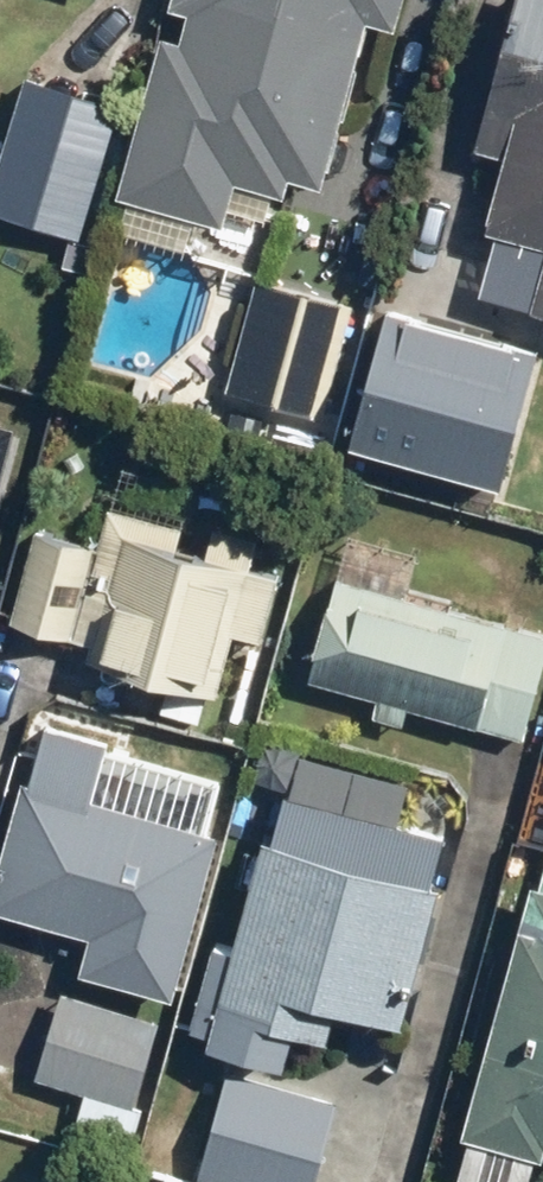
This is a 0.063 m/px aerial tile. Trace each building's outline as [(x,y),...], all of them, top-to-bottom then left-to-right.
[(167,9),(188,15),(181,41),(161,35),(118,196),(226,225),(238,183),(284,196),(288,181),(322,190),(368,21),(395,29),(403,0),(169,0),(167,9)] [(479,153),(506,160),(487,230),(542,245),(542,0),(520,0),(479,153)] [(25,76),(0,159),(0,218),(79,242),(120,105),(25,76)] [(533,310),(542,313),(542,272),(533,310)] [(353,305),(258,280),(227,397),(322,422),(353,305)] [(482,352),(391,328),(359,447),(450,471),(482,352)] [(36,534),(12,623),(92,645),(86,665),(215,700),(232,634),(261,641),(277,579),(249,572),(258,540),(214,528),(206,558),(177,550),(183,529),(107,509),(96,550),(36,534)] [(311,682),(375,699),(371,715),(403,724),(408,708),(523,738),(542,665),(542,635),(405,598),(414,563),(347,545),(311,682)] [(21,783),(0,859),(0,915),(90,939),(80,975),(174,1000),(218,835),(91,802),(107,742),(45,725),(29,785),(21,783)] [(275,843),(265,840),(218,1014),(329,1044),(338,1011),(401,1028),(439,886),(433,885),(446,837),(288,795),(275,843)] [(540,851),(463,1137),(468,1138),(456,1181),(530,1181),(536,1156),(542,1158),(542,851),(540,851)] [(159,1022),(63,992),(35,1080),(131,1110),(159,1022)] [(333,1057),(237,1032),(209,1134),(306,1160),(333,1057)]
